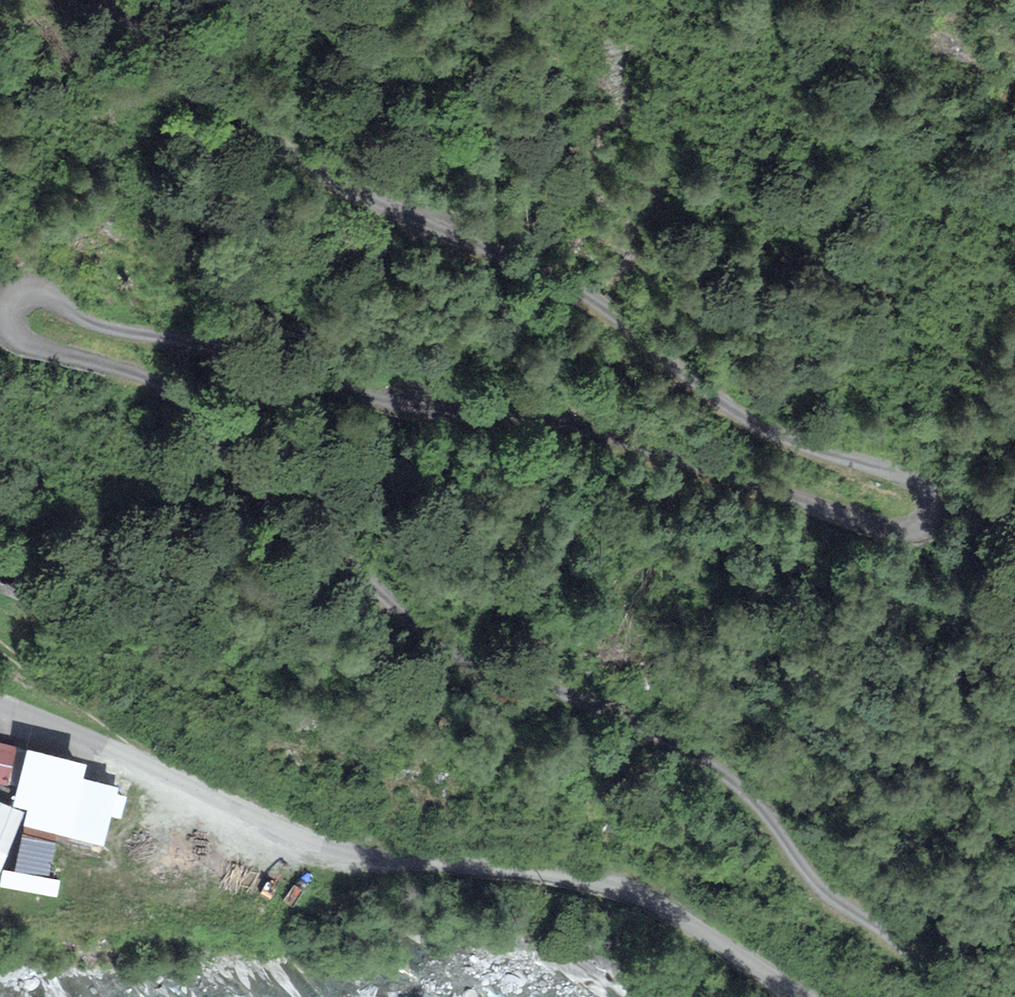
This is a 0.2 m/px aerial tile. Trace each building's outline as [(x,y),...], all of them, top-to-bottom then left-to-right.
[(27,750),(0,743),(0,783),(18,788),(27,750)] [(86,765),(27,750),(18,788),(13,806),(28,810),(24,827),(104,847),(112,816),(120,818),(125,797),(119,796),(121,787),(83,778),(86,765)] [(0,802),(0,871),(24,812),(0,802)] [(22,835),(15,872),(2,870),(0,881),(0,887),(57,898),(60,881),(49,879),(56,841),(22,835)]
